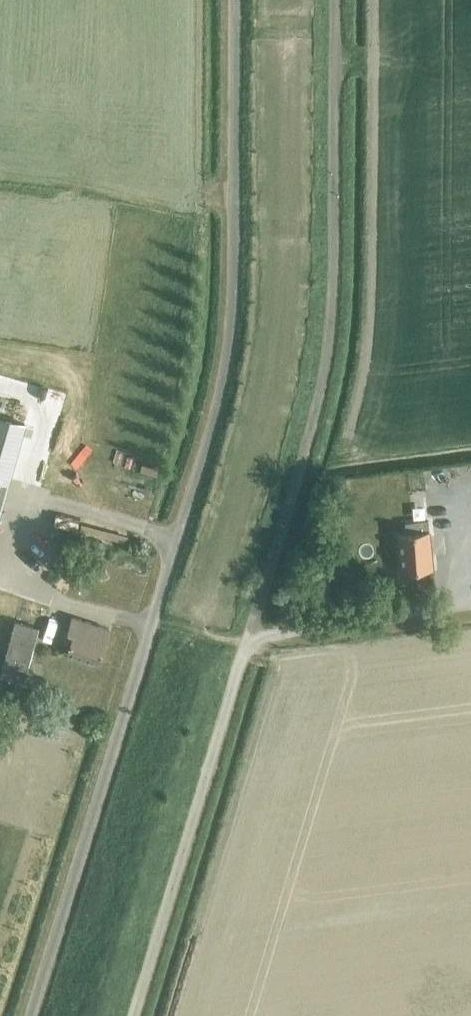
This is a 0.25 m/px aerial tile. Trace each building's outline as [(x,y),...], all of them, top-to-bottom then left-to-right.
[(24,423),(0,416),(0,507),(24,423)] [(397,534),(401,571),(430,568),(425,519),(404,521),(405,533),(397,534)] [(66,654),(98,664),(109,628),(72,616),(68,630),(65,629),(61,641),(70,643),(66,654)] [(0,673),(0,676),(23,682),(39,627),(15,620),(0,673)]
